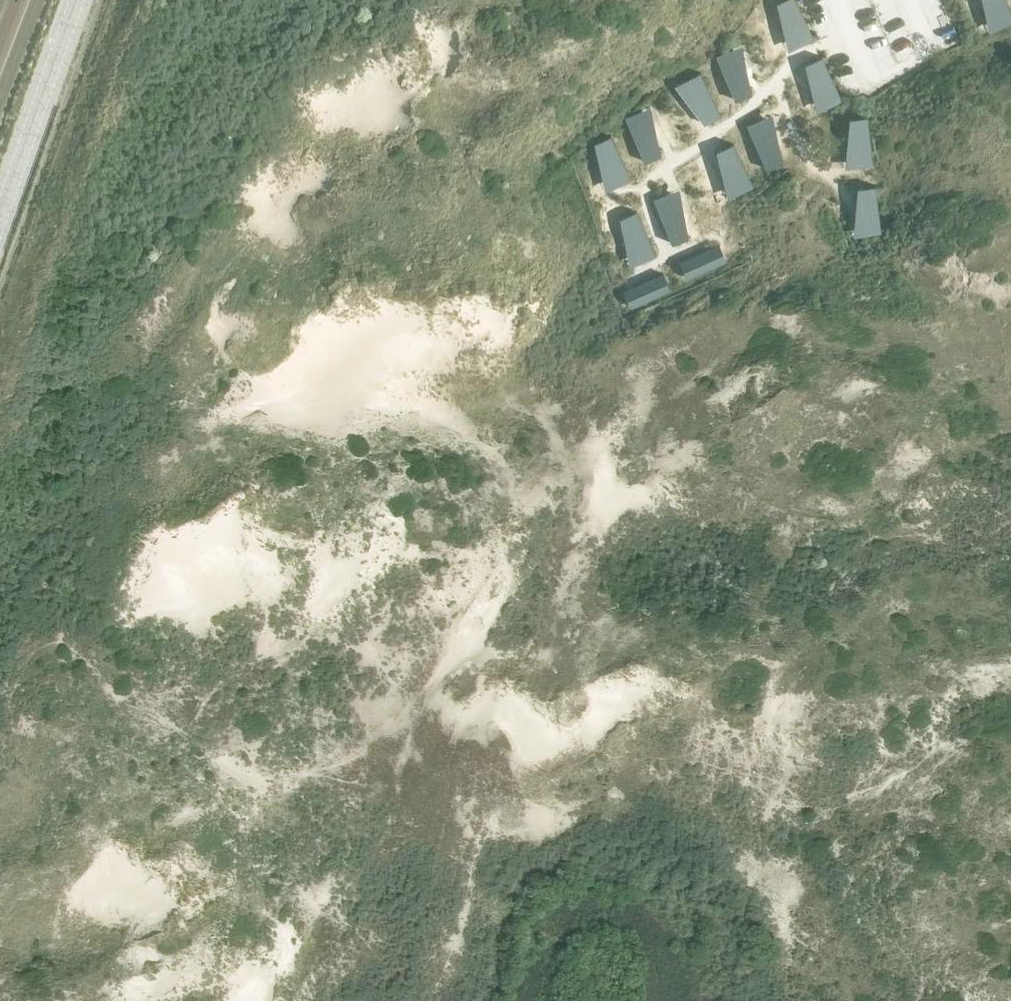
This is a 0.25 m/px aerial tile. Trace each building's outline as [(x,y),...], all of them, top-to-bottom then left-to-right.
[(777,2),(797,45),(813,38),(796,0),(781,0),(777,2)] [(998,28),(1010,23),(1010,12),(1006,0),(986,0),(998,28)] [(733,49),(716,56),(735,100),(752,93),(733,49)] [(822,56),(805,64),(825,107),(842,100),(822,56)] [(700,72),(684,80),(704,123),(721,116),(700,72)] [(642,110),(625,117),(645,161),(661,154),(642,110)] [(868,116),(850,118),(855,166),(873,164),(868,116)] [(763,118),(747,125),(767,169),(783,161),(763,118)] [(611,135),(595,142),(614,186),(631,179),(611,135)] [(733,143),(717,150),(737,194),(753,186),(733,143)] [(876,185),(858,187),(863,235),(881,233),(876,185)] [(670,192),(654,199),(672,243),(689,236),(670,192)] [(637,211),(620,218),(639,262),(655,255),(637,211)] [(709,249),(680,262),(687,278),(716,265),(709,249)] [(664,273),(635,286),(642,302),(671,289),(664,273)]
